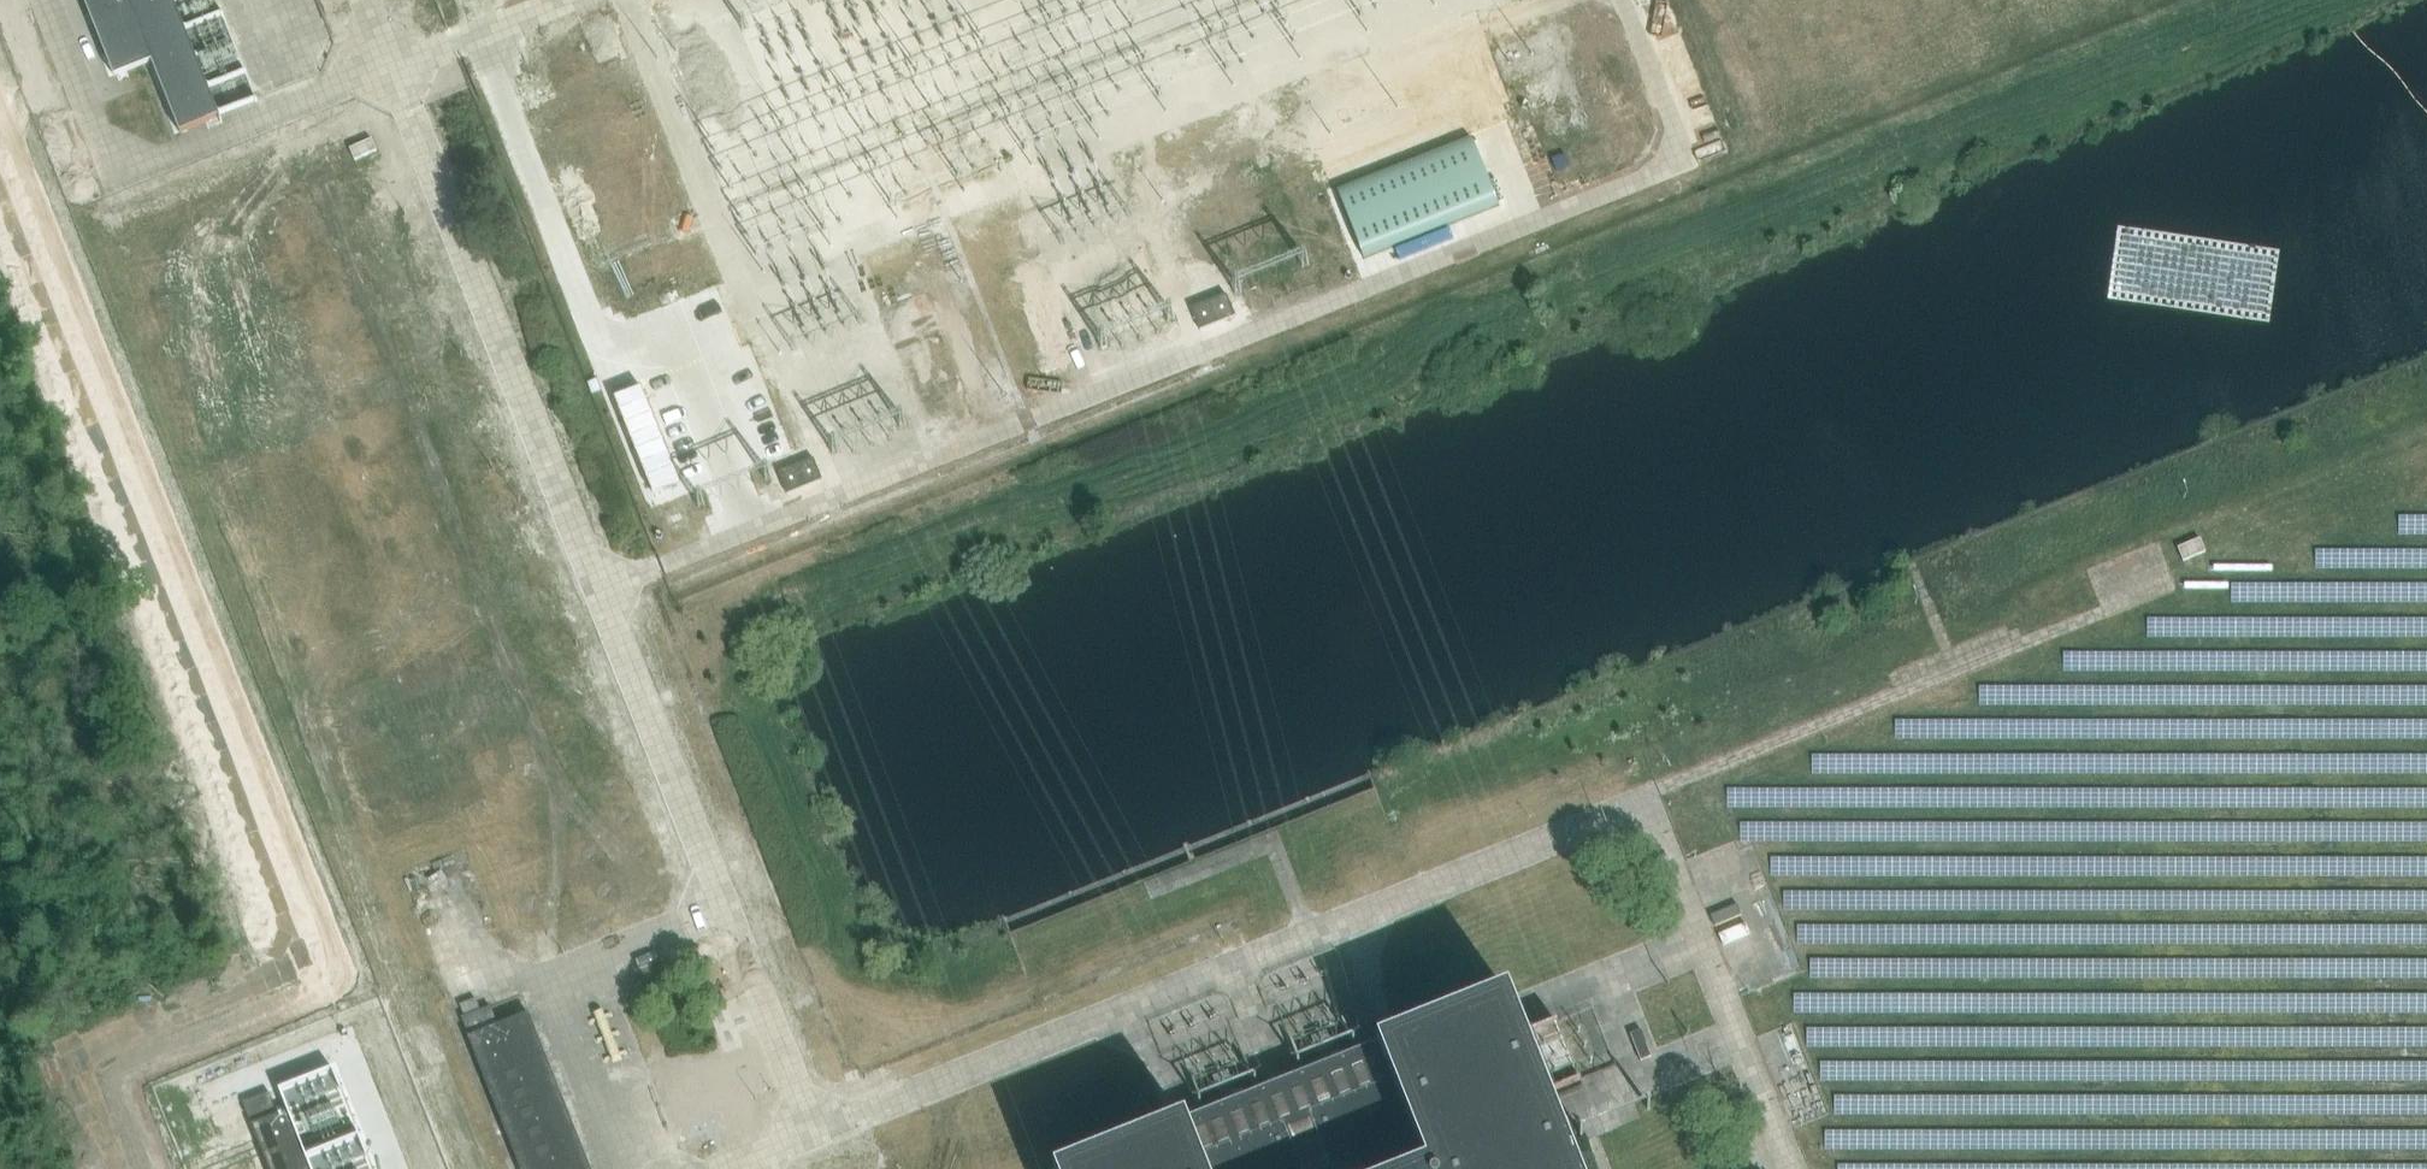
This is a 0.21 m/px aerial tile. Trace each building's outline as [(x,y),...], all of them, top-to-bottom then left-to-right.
[(114,77),(151,61),(180,133),(217,118),(219,123),(223,121),(219,111),(208,84),(185,27),(174,0),(83,0),(114,77)] [(379,136),(355,148),(360,160),(385,149),(379,136)] [(1191,307),(1200,329),(1235,315),(1226,293),(1191,307)] [(821,481),(812,457),(778,470),(788,494),(821,481)] [(2208,537),(2181,544),(2185,558),(2212,552),(2208,537)] [(1548,1095),(1576,1083),(1554,1029),(1526,1040),(1509,997),(1508,993),(1381,1044),(1180,1124),(1066,1168),(1578,1168),(1548,1095)] [(479,1010),(475,998),(459,1004),(463,1016),(479,1010)] [(459,1018),(520,1168),(590,1168),(527,1014),(496,1026),(489,1006),(459,1018)] [(269,1092),(243,1102),(248,1116),(275,1105),(269,1092)] [(250,1122),(268,1168),(310,1168),(305,1157),(287,1109),(250,1122)]
